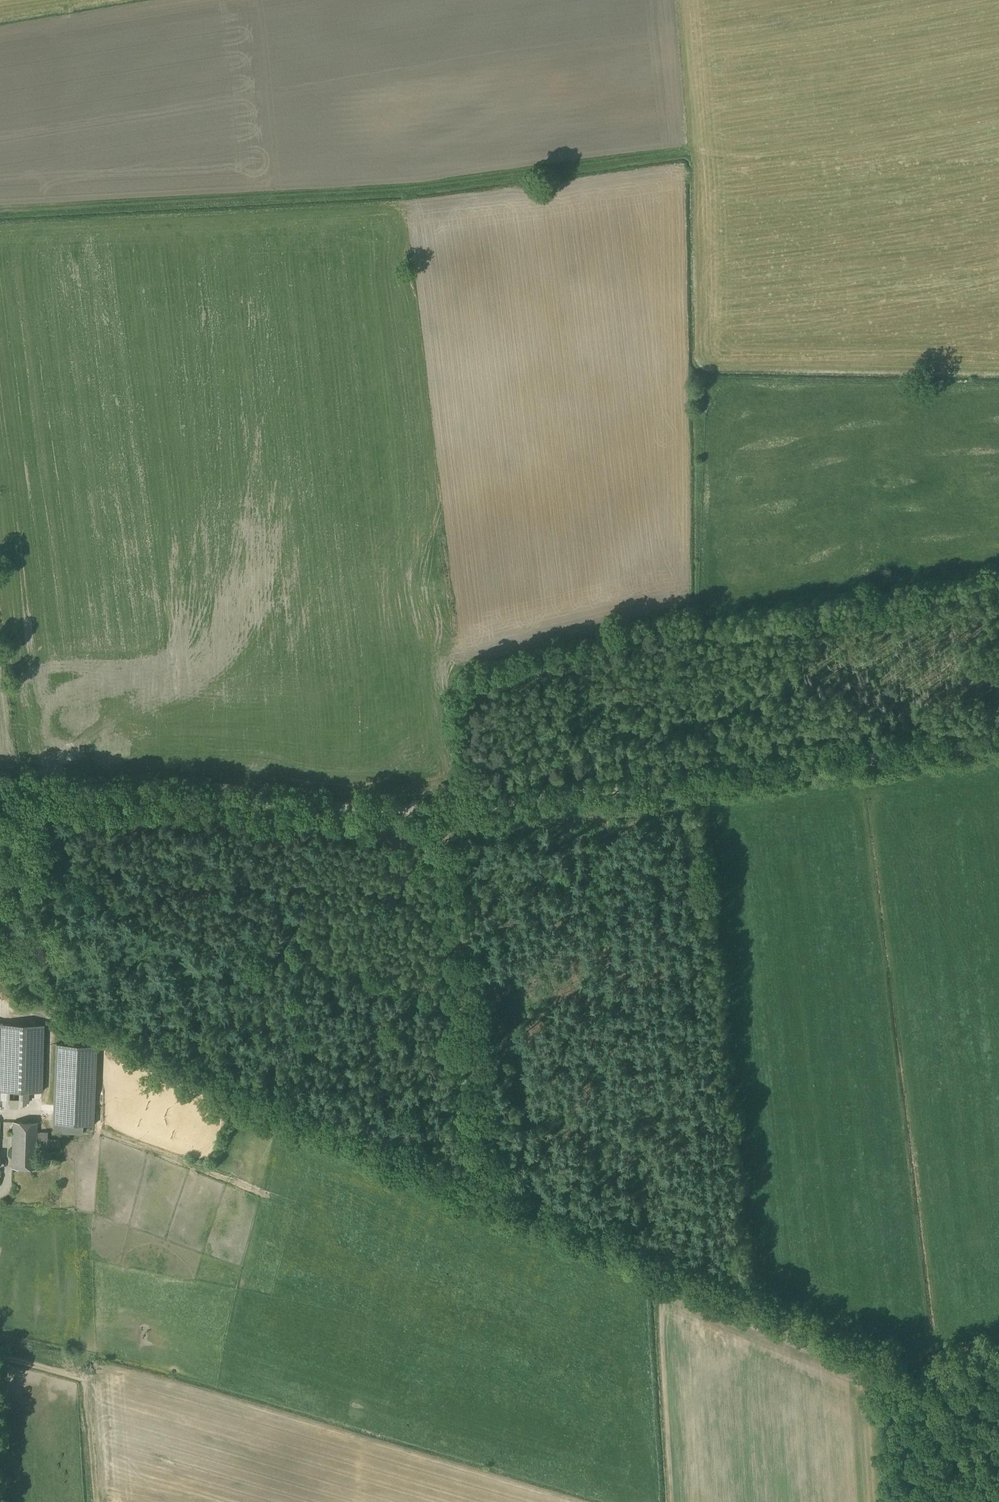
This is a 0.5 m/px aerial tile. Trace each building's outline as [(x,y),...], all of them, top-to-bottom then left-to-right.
[(1,1087),(42,1088),(44,1030),(3,1029),(1,1087)] [(52,1131),(82,1133),(83,1124),(93,1124),(96,1044),(56,1043),(53,1123),(52,1131)] [(13,1122),(13,1127),(12,1167),(35,1168),(37,1122),(13,1122)]
